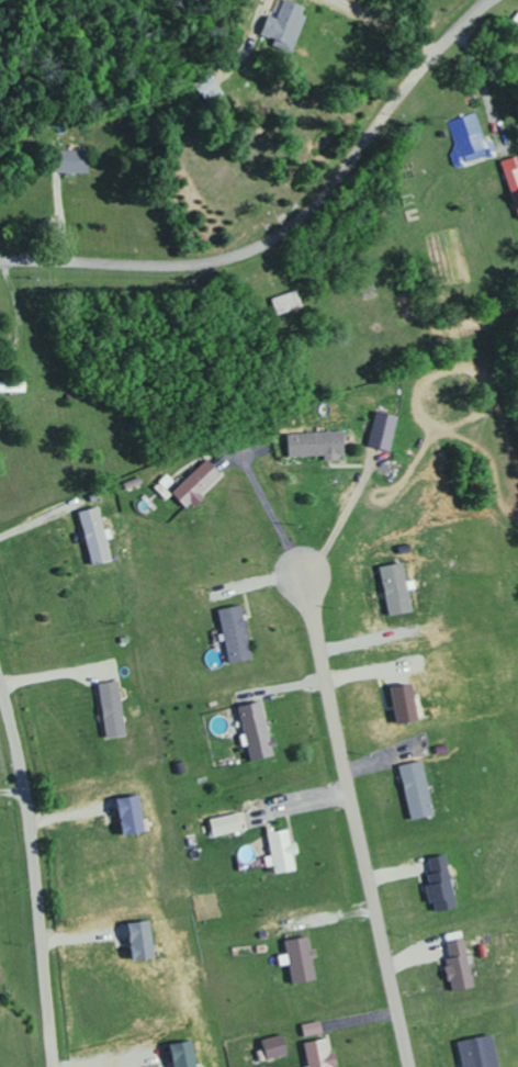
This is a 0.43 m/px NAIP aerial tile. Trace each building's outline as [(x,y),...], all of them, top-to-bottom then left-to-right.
[(265,14),(257,37),(291,48),(304,7),(284,0),(281,0),(275,17),(265,14)] [(223,93),(209,74),(193,86),(208,105),(223,93)] [(452,151),(455,165),(497,155),(493,138),(484,140),(478,113),(450,120),(457,150),(452,151)] [(52,151),(53,173),(87,172),(86,150),(52,151)] [(517,219),(517,155),(500,161),(516,219),(517,219)] [(276,315),(302,307),(297,289),(270,298),(276,315)] [(365,446),(386,451),(395,416),(374,411),(365,446)] [(286,433),(287,456),(322,455),(322,460),(340,460),(340,432),(286,433)] [(219,474),(206,459),(169,493),(184,510),(200,495),(198,493),(219,474)] [(75,511),(86,565),(108,561),(103,539),(110,538),(108,528),(100,530),(95,506),(75,511)] [(385,615),(407,611),(404,590),(412,588),(410,580),(403,581),(400,562),(376,566),(385,615)] [(226,663),(247,659),(236,605),(215,609),(226,663)] [(101,738),(122,736),(115,680),(94,683),(101,738)] [(386,687),(391,724),(411,721),(406,684),(386,687)] [(247,760),(270,755),(258,701),(234,706),(247,760)] [(397,765),(407,820),(430,816),(420,761),(397,765)] [(141,831),(134,794),(109,799),(116,836),(141,831)] [(207,818),(209,836),(239,833),(237,814),(207,818)] [(273,874),(295,870),(292,854),(298,853),(296,842),(290,844),(287,828),(265,833),(269,856),(263,857),(265,867),(271,866),(273,874)] [(451,908),(444,855),(426,858),(428,874),(424,874),(429,911),(451,908)] [(145,920),(119,924),(125,962),(151,958),(145,920)] [(307,958),(314,956),(312,948),(306,949),(304,937),(282,940),(284,954),(275,956),(277,964),(286,963),(290,984),(311,980),(307,958)] [(446,992),(470,988),(462,939),(444,942),(446,958),(441,959),(446,992)] [(299,1025),(302,1037),(320,1034),(317,1021),(299,1025)] [(489,1035),(455,1041),(460,1066),(495,1066),(489,1035)] [(258,1039),(261,1059),(283,1056),(280,1036),(258,1039)] [(305,1066),(328,1066),(327,1066),(333,1065),(331,1052),(328,1053),(325,1038),(300,1043),(305,1066)] [(188,1041),(163,1044),(166,1066),(191,1066),(188,1041)]
